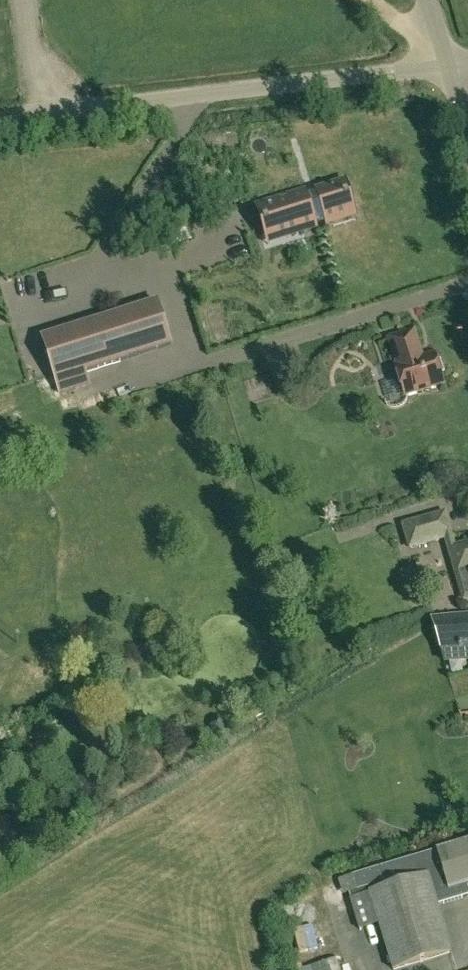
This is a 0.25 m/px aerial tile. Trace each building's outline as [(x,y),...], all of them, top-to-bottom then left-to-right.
[(315,182),(264,198),(276,238),(327,222),(327,221),(335,218),(335,220),(366,210),(355,174),(324,184),(324,185),(317,188),(315,182)] [(72,377),(171,345),(157,301),(43,337),(61,394),(76,389),(72,377)] [(396,366),(405,395),(444,383),(435,354),(420,359),(418,353),(421,352),(414,331),(390,338),(398,366),(396,366)] [(453,537),(446,511),(402,524),(409,550),(453,537)] [(432,619),(444,662),(467,660),(467,616),(432,619)] [(364,872),(368,884),(346,893),(359,930),(380,924),(393,969),(452,952),(437,902),(462,897),(467,887),(467,886),(467,884),(467,883),(467,841),(364,872)] [(303,928),(304,953),(325,952),(324,927),(303,928)] [(336,959),(312,966),(313,969),(339,969),(336,959)]
